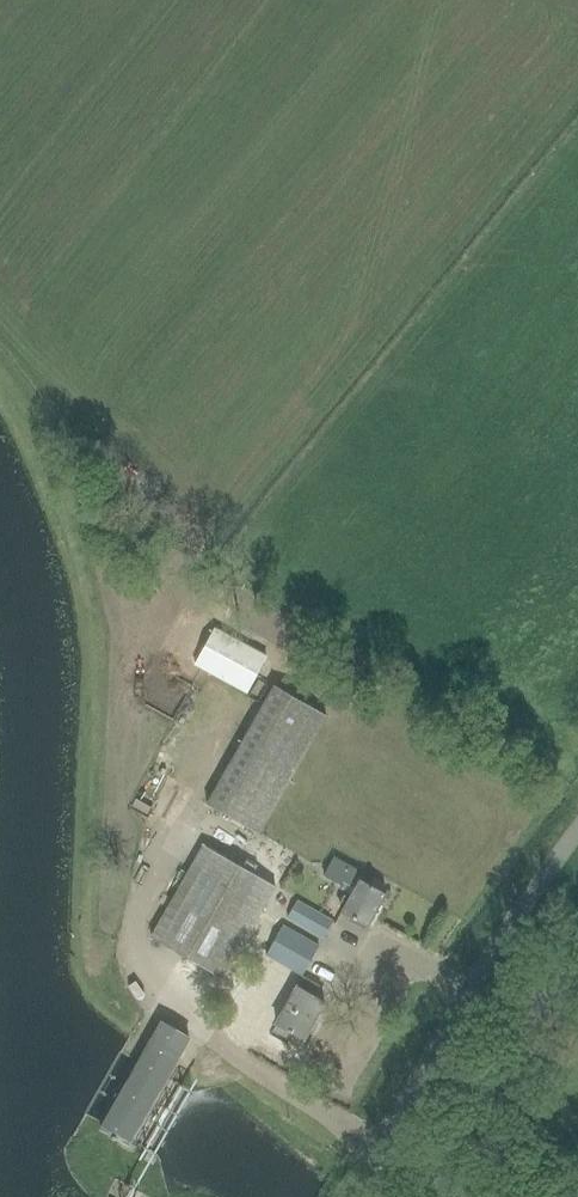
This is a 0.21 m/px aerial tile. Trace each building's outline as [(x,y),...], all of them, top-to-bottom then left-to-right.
[(195,664),(248,692),(267,656),(214,628),(195,664)] [(275,685),(207,803),(260,833),(328,715),(275,685)] [(226,977),(278,885),(207,845),(156,938),(226,977)] [(342,910),(370,926),(389,893),(366,880),(369,875),(338,857),(327,875),(342,884),(344,880),(355,887),(342,910)] [(298,899),(288,917),(325,938),(335,920),(298,899)] [(321,945),(285,924),(267,954),(304,976),(321,945)] [(306,1037),(328,1000),(301,985),(280,1022),(306,1037)] [(132,1145),(194,1038),(166,1022),(105,1129),(116,1136),(114,1140),(118,1142),(121,1138),(132,1145)]
